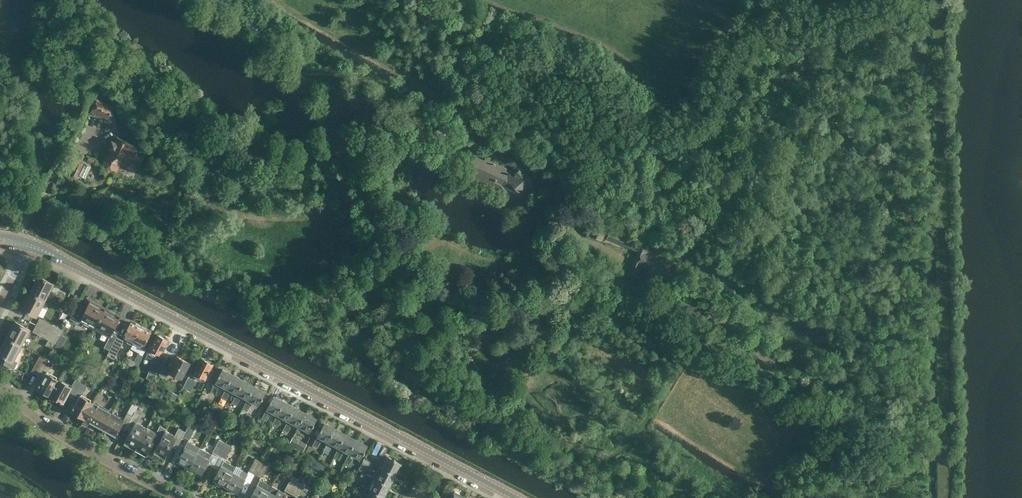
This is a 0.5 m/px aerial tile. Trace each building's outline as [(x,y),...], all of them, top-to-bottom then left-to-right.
[(102,116),(103,115),(108,117),(110,113),(110,114),(111,112),(114,106),(97,98),(91,111),(102,116)] [(143,159),(147,151),(117,136),(114,141),(112,140),(108,147),(111,148),(110,150),(109,150),(106,157),(102,163),(103,164),(100,171),(107,174),(110,167),(116,170),(121,161),(124,154),(134,159),(136,155),(143,158),(143,159)] [(474,176),(491,184),(493,180),(495,181),(497,178),(502,181),(501,184),(518,204),(530,194),(529,193),(534,189),(531,186),(534,184),(521,168),(511,177),(509,174),(510,173),(501,169),(502,166),(486,159),(485,159),(484,161),(474,156),(468,171),(474,174),(474,176)] [(87,176),(90,163),(73,160),(71,174),(87,176)] [(640,265),(646,268),(642,278),(645,279),(644,280),(661,287),(661,286),(663,287),(670,272),(668,271),(671,263),(655,257),(658,250),(594,224),(593,225),(590,235),(589,237),(600,241),(603,234),(607,235),(606,238),(637,251),(628,273),(636,276),(640,265)] [(39,276),(30,292),(44,300),(53,283),(39,276)] [(44,300),(30,292),(21,309),(36,316),(44,300)] [(75,295),(66,312),(72,315),(80,301),(81,298),(75,295)] [(72,315),(69,320),(78,324),(80,319),(96,328),(105,310),(89,302),(88,305),(80,301),(72,315)] [(116,337),(117,335),(112,333),(119,318),(105,310),(96,328),(110,335),(104,347),(109,350),(116,337)] [(36,325),(59,337),(62,330),(40,318),(36,325)] [(15,321),(6,338),(21,345),(29,329),(15,321)] [(130,322),(122,338),(127,341),(126,342),(126,344),(127,343),(130,345),(132,344),(133,343),(141,326),(136,323),(135,325),(132,323),(130,322)] [(36,325),(32,331),(55,343),(59,337),(36,325)] [(146,329),(141,326),(133,343),(138,345),(137,346),(137,347),(145,351),(149,344),(146,343),(151,333),(150,332),(146,330),(146,329)] [(149,349),(156,353),(153,358),(157,361),(168,340),(157,334),(149,349)] [(107,355),(114,359),(123,341),(116,337),(109,350),(107,355)] [(6,338),(0,350),(0,355),(6,359),(3,364),(13,370),(17,362),(13,360),(21,345),(6,338)] [(31,372),(37,375),(44,363),(46,359),(39,355),(31,372)] [(169,373),(183,380),(191,363),(176,355),(174,359),(171,357),(166,368),(163,367),(159,375),(166,379),(169,373)] [(193,375),(204,380),(213,364),(211,363),(211,362),(208,360),(205,360),(202,358),(200,362),(199,361),(195,369),(196,369),(193,375)] [(36,388),(50,396),(58,379),(46,373),(50,366),(44,363),(37,375),(35,378),(40,381),(36,388)] [(215,382),(226,388),(233,374),(222,369),(215,382)] [(226,388),(237,393),(244,380),(233,374),(226,388)] [(184,387),(191,391),(196,381),(188,378),(184,387)] [(67,395),(72,398),(80,382),(75,379),(71,386),(58,379),(50,396),(63,403),(67,395)] [(237,393),(247,399),(254,385),(244,380),(237,393)] [(71,411),(85,419),(93,403),(80,396),(86,385),(80,382),(72,398),(76,400),(71,411)] [(254,385),(247,399),(258,405),(265,391),(254,385)] [(211,392),(216,395),(219,388),(214,386),(211,392)] [(222,398),(227,400),(230,394),(225,391),(222,398)] [(95,401),(99,403),(104,395),(99,392),(95,401)] [(266,409),(277,414),(284,401),(273,395),(266,409)] [(232,403),(237,406),(241,399),(236,397),(232,403)] [(277,414),(287,420),(294,407),(284,401),(277,414)] [(126,428),(126,429),(134,413),(138,405),(132,402),(123,419),(109,411),(100,427),(115,435),(118,428),(124,431),(126,428)] [(243,409),(248,412),(251,405),(247,402),(243,409)] [(90,422),(100,427),(109,411),(93,403),(85,419),(82,423),(87,426),(90,422)] [(199,416),(206,420),(211,409),(204,406),(199,416)] [(287,420),(298,426),(305,412),(294,407),(287,420)] [(262,419),(267,421),(270,415),(266,412),(262,419)] [(305,412),(298,426),(309,432),(316,418),(305,412)] [(124,441),(136,447),(145,430),(136,425),(141,417),(134,413),(126,429),(130,430),(124,441)] [(273,425),(278,427),(281,421),(276,418),(273,425)] [(317,436),(328,441),(335,428),(324,422),(317,436)] [(284,430),(288,433),(292,426),(287,424),(284,430)] [(189,440),(195,429),(188,426),(184,433),(182,436),(189,440)] [(164,432),(165,430),(158,427),(154,435),(145,430),(136,447),(147,453),(153,443),(157,446),(164,432)] [(328,441),(338,447),(345,434),(335,428),(328,441)] [(182,436),(184,433),(177,429),(173,437),(164,432),(155,450),(166,456),(172,446),(176,448),(182,436)] [(338,447),(349,453),(356,439),(345,434),(338,447)] [(307,444),(293,436),(290,443),(304,450),(307,444)] [(213,452),(219,455),(225,443),(219,439),(213,452)] [(356,439),(349,453),(360,458),(367,445),(356,439)] [(313,446),(318,448),(322,442),(317,440),(313,446)] [(177,461),(189,467),(197,453),(190,449),(193,444),(187,441),(182,450),(183,451),(177,461)] [(219,455),(225,458),(232,446),(225,443),(219,455)] [(324,452),(329,454),(332,448),(327,445),(324,452)] [(206,463),(211,454),(207,451),(200,448),(197,453),(189,467),(201,474),(206,463)] [(335,457),(339,460),(343,453),(338,451),(335,457)] [(345,463),(350,465),(353,459),(349,456),(345,463)] [(387,456),(381,468),(394,474),(397,468),(396,467),(398,462),(387,456)] [(375,458),(373,463),(379,466),(382,461),(375,458)] [(248,473),(236,467),(225,487),(228,488),(228,491),(233,493),(236,492),(237,493),(242,482),(243,482),(249,485),(261,462),(256,459),(248,473)] [(224,460),(219,470),(213,480),(214,481),(215,484),(219,486),(223,485),(225,487),(236,467),(229,463),(224,460)] [(268,465),(261,462),(255,474),(261,478),(268,465)] [(381,468),(376,479),(388,485),(387,484),(389,480),(391,480),(394,474),(381,468)] [(368,474),(365,479),(372,482),(374,478),(368,474)] [(285,490),(291,493),(299,478),(292,475),(285,490)] [(291,493),(297,497),(304,484),(303,483),(304,481),(299,478),(291,493)] [(271,486),(259,479),(254,488),(255,489),(250,497),(265,497),(271,486)] [(376,479),(370,490),(381,496),(383,491),(385,492),(388,485),(376,479)] [(362,485),(360,490),(366,494),(369,489),(362,485)] [(271,486),(265,497),(281,497),(284,492),(278,489),(271,486)] [(370,490),(365,497),(381,497),(382,496),(381,496),(370,490)]
